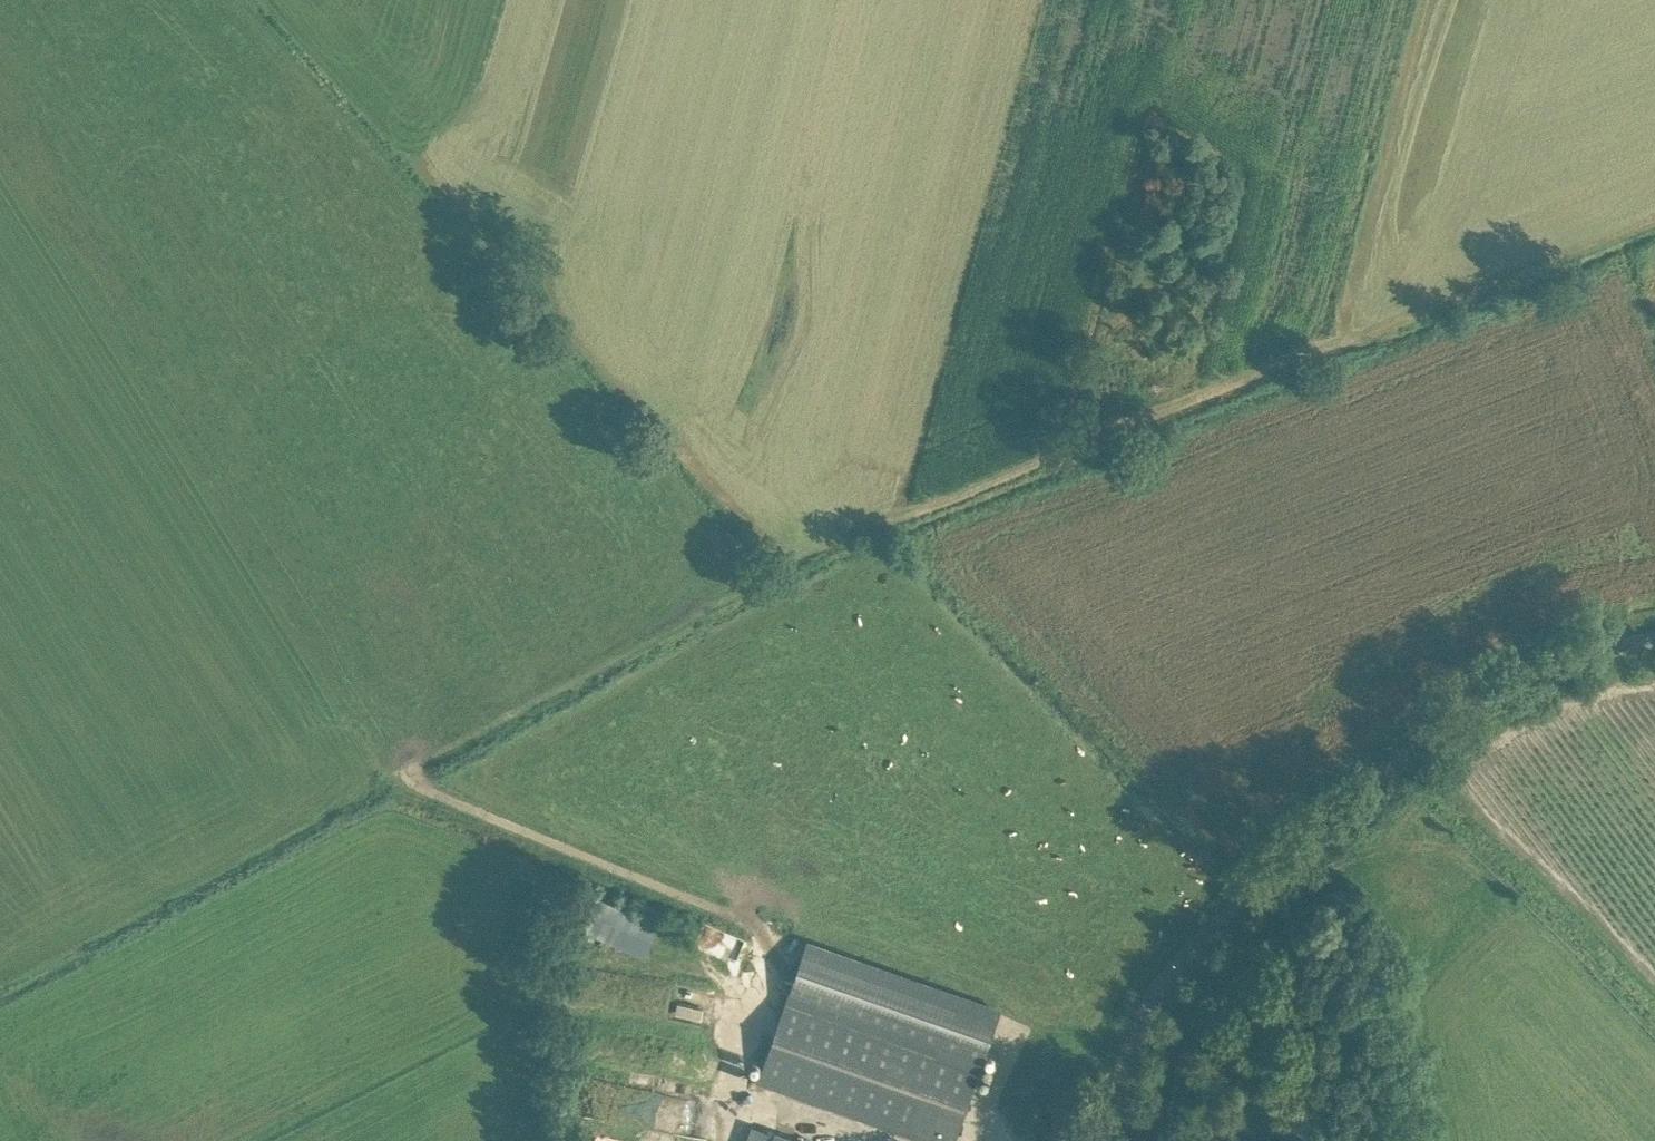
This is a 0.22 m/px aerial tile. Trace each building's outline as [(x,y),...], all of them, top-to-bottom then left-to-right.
[(599,894),(582,927),(639,955),(656,922),(599,894)] [(806,943),(758,1080),(931,1140),(955,1140),(1000,1011),(806,943)] [(774,1132),(771,1140),(800,1140),(774,1132)]
